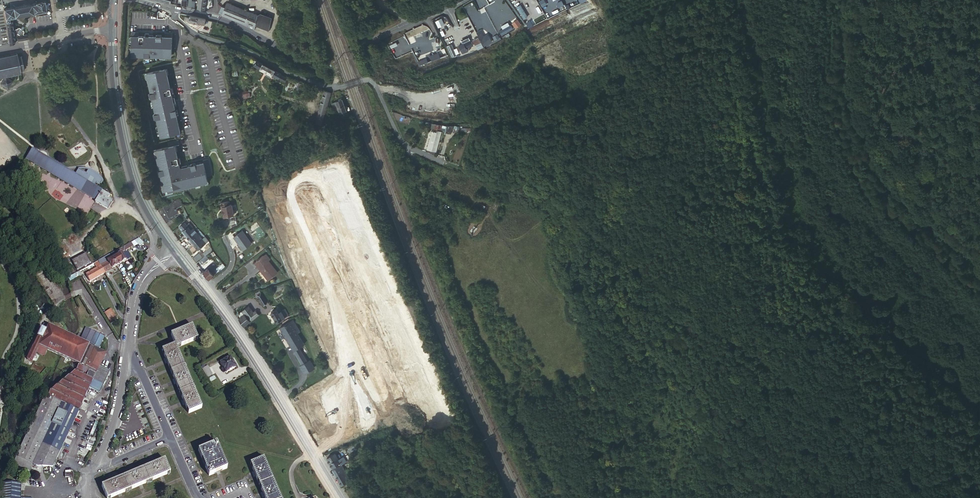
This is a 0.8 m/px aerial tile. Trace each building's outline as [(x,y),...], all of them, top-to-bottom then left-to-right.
[(205,11),(207,0),(200,0),(198,10),(205,11)] [(5,17),(6,21),(9,21),(9,18),(46,11),(45,2),(36,3),(36,4),(14,8),(14,7),(4,9),(5,17)] [(246,24),(255,30),(256,26),(259,15),(228,2),(226,8),(222,6),(219,14),(234,19),(246,24)] [(273,18),(261,14),(259,15),(256,26),(269,31),(273,18)] [(206,19),(190,16),(190,18),(185,17),(185,19),(185,21),(204,25),(205,24),(206,24),(206,23),(205,22),(206,19)] [(509,28),(513,25),(507,16),(503,19),(509,28)] [(18,40),(28,38),(28,33),(24,34),(24,32),(25,32),(24,29),(23,29),(23,28),(21,26),(17,27),(17,28),(15,28),(15,29),(13,29),(13,32),(15,41),(18,40)] [(133,32),(132,55),(138,55),(138,56),(166,57),(166,54),(172,54),(173,33),(166,33),(166,37),(150,37),(150,34),(146,33),(146,36),(139,36),(139,32),(133,32)] [(480,32),(476,34),(481,44),(484,48),(491,44),(488,37),(483,39),(480,32)] [(409,45),(416,41),(413,36),(406,39),(409,45)] [(470,42),(459,47),(462,55),(468,52),(467,49),(473,47),(470,42)] [(437,51),(429,54),(432,62),(440,59),(437,51)] [(17,54),(0,57),(0,77),(3,76),(7,75),(21,73),(20,70),(26,69),(27,67),(27,66),(25,57),(24,56),(23,56),(18,57),(17,54)] [(262,63),(258,68),(261,69),(260,72),(264,74),(265,72),(272,76),(272,75),(275,71),(264,64),(262,63)] [(150,78),(149,79),(162,137),(181,132),(173,97),(176,97),(175,93),(172,94),(168,74),(167,74),(166,69),(148,73),(150,78)] [(7,77),(7,75),(3,76),(4,78),(0,83),(7,88),(12,80),(7,77)] [(331,94),(332,93),(325,91),(321,109),(327,110),(330,99),(331,96),(331,94)] [(347,110),(343,99),(337,102),(339,108),(341,113),(346,111),(347,110)] [(433,132),(428,150),(436,152),(441,132),(436,131),(435,133),(433,132)] [(176,151),(175,146),(158,149),(159,155),(158,155),(166,192),(207,182),(205,177),(213,175),(210,160),(204,161),(205,164),(185,168),(186,170),(182,171),(181,168),(181,169),(177,151),(176,151)] [(32,149),(27,158),(97,200),(103,190),(96,186),(77,175),(32,149)] [(80,169),(77,175),(96,186),(98,183),(99,180),(88,174),(80,169)] [(90,170),(88,174),(99,180),(98,183),(101,185),(104,181),(103,180),(101,177),(99,175),(96,173),(95,172),(92,171),(90,170)] [(97,200),(95,202),(107,208),(112,201),(108,199),(110,195),(103,190),(97,200)] [(172,203),(172,202),(164,206),(171,216),(173,214),(177,211),(175,208),(172,203)] [(228,202),(220,203),(221,207),(222,207),(224,217),(233,215),(231,205),(229,205),(228,202)] [(164,206),(158,209),(167,223),(172,220),(175,218),(173,214),(171,216),(164,206)] [(180,227),(187,236),(192,232),(187,225),(185,223),(180,227)] [(192,232),(187,236),(190,240),(197,234),(196,233),(194,230),(192,232)] [(243,231),(235,237),(244,249),(252,243),(243,231)] [(197,234),(190,240),(193,243),(194,245),(201,239),(199,236),(197,234)] [(198,250),(208,241),(204,236),(201,239),(194,245),(198,250)] [(143,243),(139,238),(135,240),(140,246),(143,243)] [(132,247),(130,243),(127,245),(115,252),(117,256),(122,253),(126,251),(132,247)] [(202,255),(204,257),(212,251),(210,248),(202,255)] [(130,258),(126,251),(122,253),(126,261),(130,258)] [(122,253),(117,256),(121,264),(126,261),(122,253)] [(77,268),(78,269),(90,263),(85,254),(70,261),(71,263),(77,268)] [(103,258),(97,261),(100,266),(108,262),(107,261),(112,258),(110,254),(103,258)] [(121,264),(117,256),(112,258),(117,266),(121,264)] [(205,256),(198,262),(201,266),(208,260),(205,256)] [(260,267),(269,260),(266,256),(257,263),(260,267)] [(117,266),(112,258),(107,261),(108,262),(100,266),(103,271),(104,270),(105,272),(117,266)] [(263,270),(270,280),(279,273),(269,260),(260,267),(263,270)] [(217,274),(226,267),(223,263),(214,271),(217,274)] [(100,266),(97,268),(86,274),(90,281),(104,273),(103,271),(100,266)] [(208,269),(214,277),(217,274),(214,271),(210,267),(208,269)] [(203,273),(209,281),(214,277),(208,269),(203,273)] [(268,282),(270,280),(263,270),(260,272),(268,282)] [(264,306),(268,303),(261,293),(257,296),(264,306)] [(245,315),(250,322),(259,315),(256,311),(254,313),(249,307),(243,311),(245,315)] [(277,323),(285,318),(282,312),(282,311),(279,313),(277,310),(272,313),(277,323)] [(110,313),(104,316),(109,323),(114,320),(110,313)] [(239,319),(244,327),(250,322),(245,315),(241,318),(239,319)] [(301,331),(294,320),(292,321),(299,333),(301,331)] [(292,321),(280,328),(289,343),(301,336),(299,333),(292,321)] [(39,347),(59,356),(62,357),(66,359),(71,361),(79,365),(96,373),(99,366),(106,353),(99,349),(89,345),(88,345),(80,341),(60,331),(48,326),(45,332),(41,330),(34,346),(33,346),(27,360),(32,362),(39,347)] [(175,347),(176,350),(197,342),(192,328),(171,337),(175,347)] [(89,329),(87,331),(91,339),(88,345),(89,345),(95,333),(89,329)] [(84,332),(80,341),(88,345),(91,339),(87,331),(84,332)] [(105,337),(95,333),(89,345),(99,349),(105,337)] [(294,351),(300,347),(305,344),(301,336),(289,343),(294,351)] [(202,410),(176,350),(175,347),(162,353),(166,361),(164,362),(166,366),(168,366),(175,382),(173,383),(175,387),(177,386),(184,403),(182,403),(184,408),(186,407),(189,415),(202,410)] [(302,364),(308,361),(300,347),(294,351),(302,364)] [(222,366),(226,372),(236,367),(230,357),(220,362),(222,366)] [(307,374),(313,370),(308,361),(302,364),(307,374)] [(50,391),(48,396),(61,403),(78,411),(93,380),(96,373),(79,365),(66,377),(50,391)] [(110,371),(99,366),(96,373),(93,380),(103,385),(110,371)] [(203,372),(208,380),(214,377),(209,368),(203,372)] [(42,401),(42,402),(17,457),(32,464),(42,443),(61,403),(48,396),(42,401)] [(59,451),(78,411),(61,403),(42,443),(59,451)] [(42,443),(32,464),(38,466),(52,466),(59,451),(42,443)] [(209,477),(227,469),(217,444),(199,452),(209,477)] [(338,458),(337,455),(335,453),(327,458),(330,463),(338,458)] [(349,456),(348,454),(344,456),(339,459),(341,463),(341,464),(347,460),(345,458),(349,456)] [(255,476),(268,470),(263,456),(249,462),(253,471),(255,475),(255,476)] [(32,464),(17,457),(14,463),(29,470),(32,464)] [(108,496),(170,469),(165,457),(157,460),(156,459),(152,460),(152,462),(136,469),(135,467),(131,469),(132,471),(115,478),(115,476),(110,478),(111,479),(103,483),(108,496)] [(332,468),(341,463),(339,459),(338,458),(330,463),(332,468)] [(353,464),(352,460),(349,461),(342,465),(344,469),(344,470),(353,464)] [(336,475),(344,470),(344,469),(342,465),(333,469),(336,475)] [(268,470),(255,476),(262,493),(264,497),(280,497),(268,470)] [(336,475),(342,485),(350,480),(344,470),(336,475)] [(9,485),(9,496),(22,497),(22,485),(9,485)]
